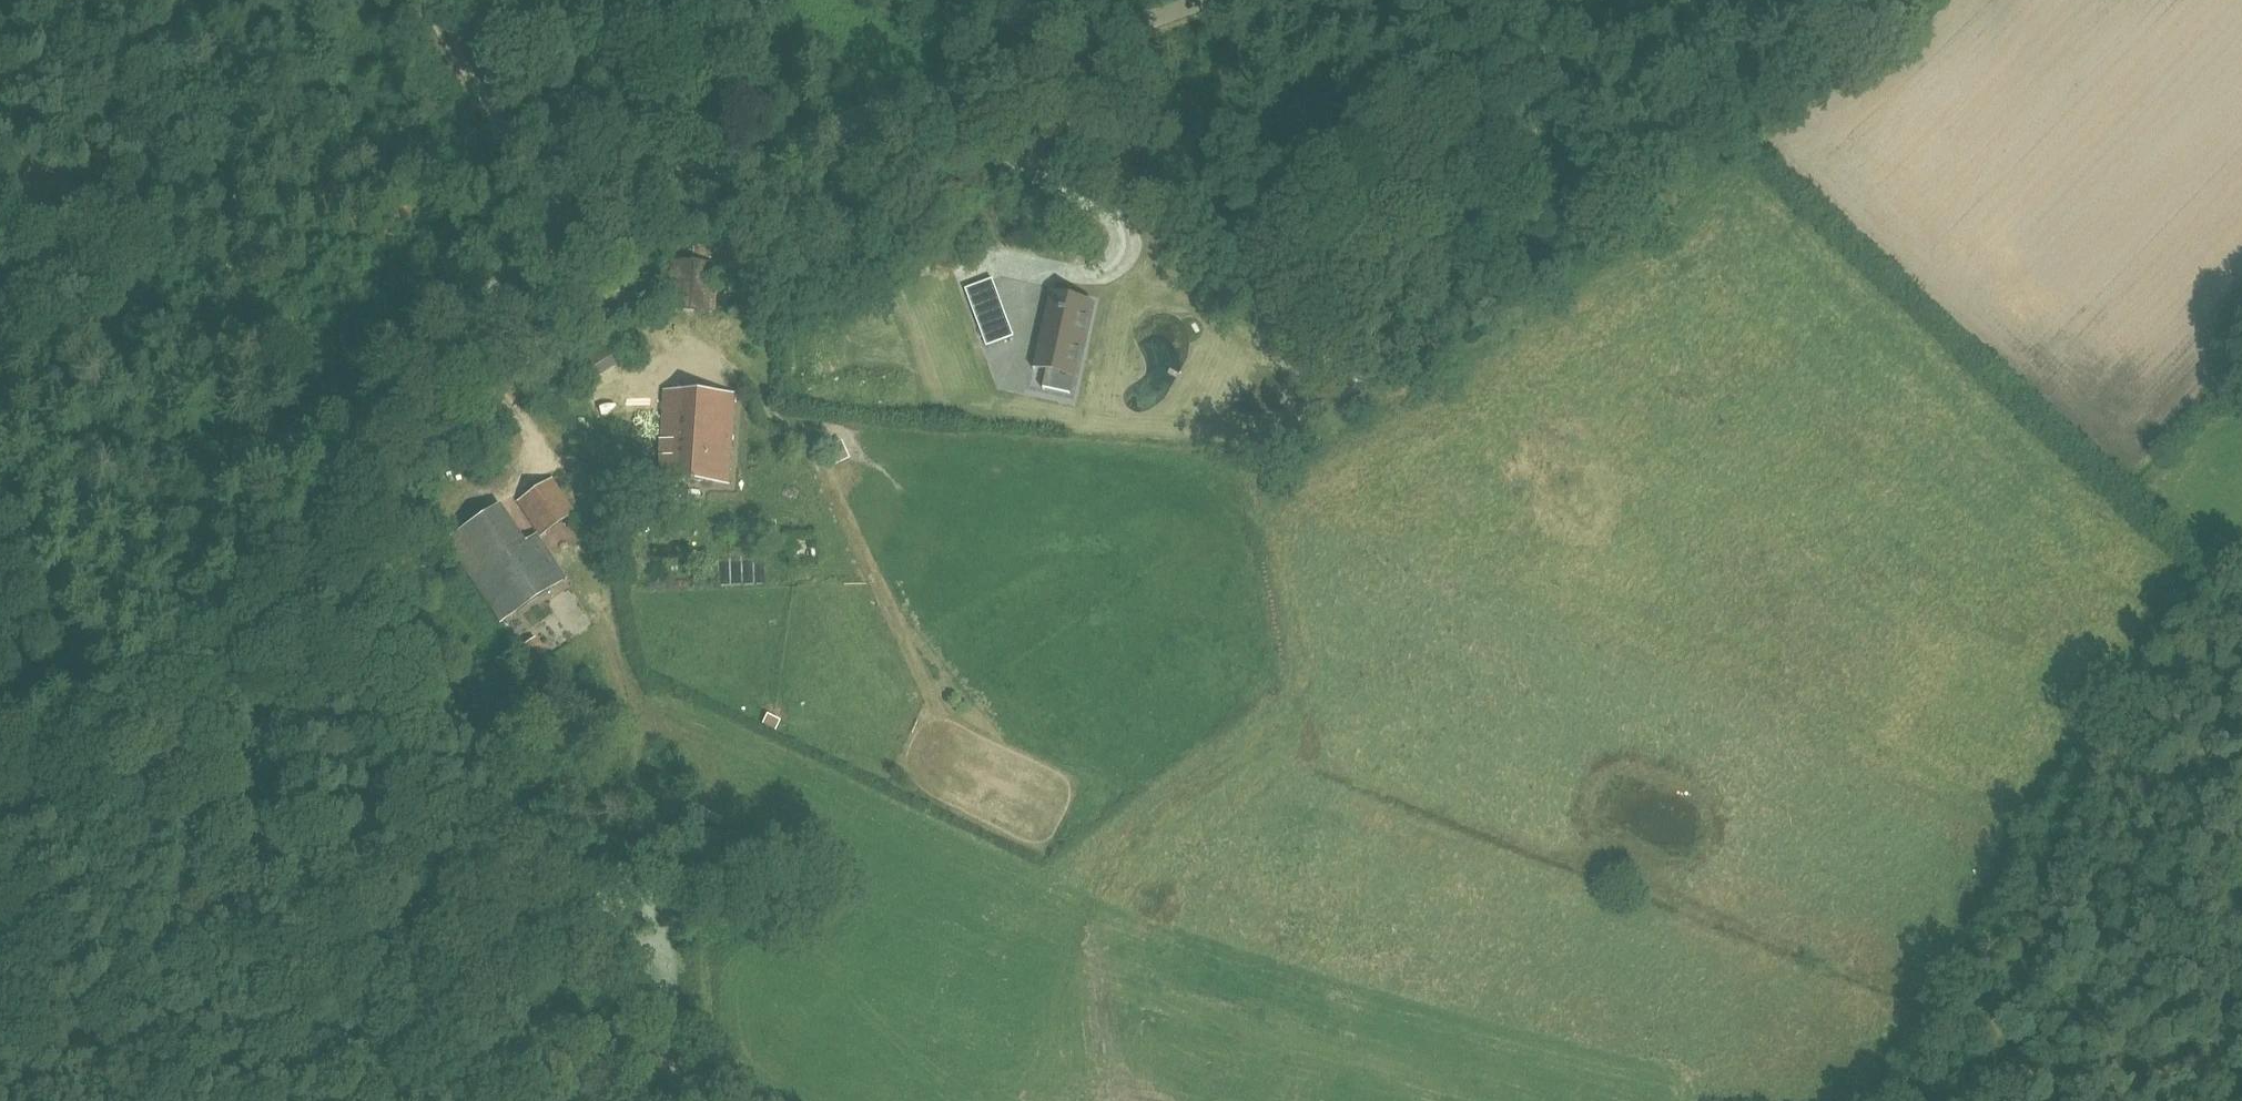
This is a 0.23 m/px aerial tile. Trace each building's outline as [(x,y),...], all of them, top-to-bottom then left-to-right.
[(669,259),(666,309),(710,311),(712,262),(669,259)] [(1043,326),(1033,369),(1035,369),(1035,367),(1047,370),(1059,372),(1076,376),(1092,303),(1071,298),(1052,294),(1052,292),(1051,292),(1045,317),(1043,326)] [(1005,314),(978,324),(987,347),(1014,337),(1005,314)] [(600,343),(567,363),(580,385),(614,365),(600,343)] [(662,389),(659,478),(656,478),(652,507),(676,510),(678,481),(730,484),(734,393),(662,389)] [(516,500),(540,535),(574,512),(551,477),(516,500)] [(486,514),(447,540),(500,619),(553,583),(524,540),(510,549),(486,514)]
